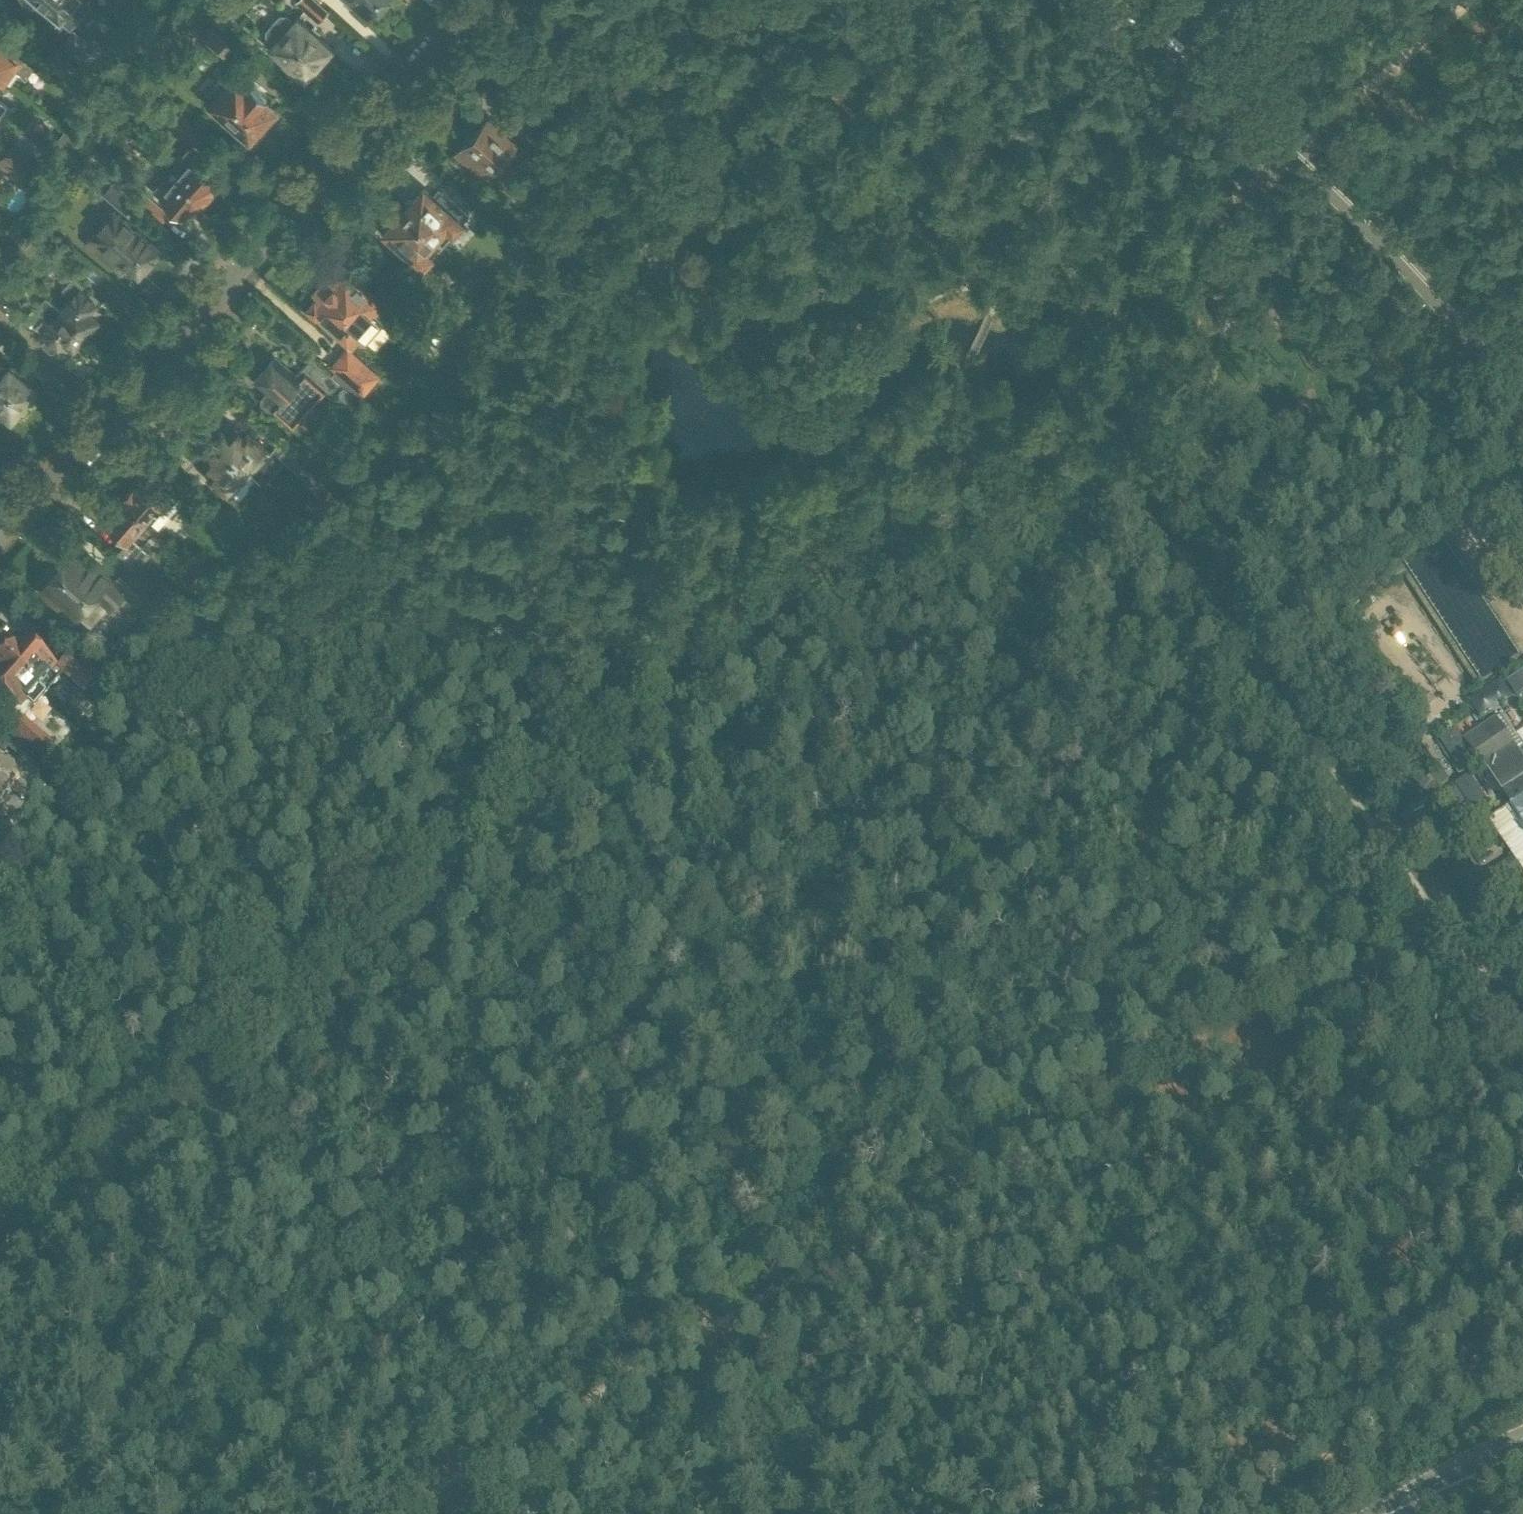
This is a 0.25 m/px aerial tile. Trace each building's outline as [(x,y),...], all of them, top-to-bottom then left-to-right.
[(61,19),(77,0),(38,0),(61,19)] [(319,23),(330,11),(318,0),(298,0),(296,2),(319,23)] [(383,3),(380,0),(348,0),(357,9),(360,6),(371,16),(383,3)] [(214,21),(226,30),(236,18),(224,9),(214,21)] [(296,21),(288,13),(281,13),(267,29),(267,36),(276,44),(273,47),(306,77),(310,73),(313,73),(318,68),(317,66),(322,60),(325,60),(329,55),(329,53),(332,48),(299,18),(296,21)] [(229,41),(212,25),(202,36),(219,52),(229,41)] [(101,51),(75,28),(61,44),(88,67),(101,51)] [(3,81),(12,68),(26,78),(34,66),(0,42),(0,79),(3,81)] [(209,102),(231,122),(230,125),(237,131),(240,130),(250,139),(251,137),(258,138),(265,130),(263,124),(276,110),(265,100),(267,98),(249,82),(247,84),(228,66),(215,81),(223,87),(209,102)] [(175,125),(200,148),(210,137),(186,114),(175,125)] [(518,161),(527,150),(488,115),(454,152),(469,165),(477,156),(492,169),(507,154),(515,161),(518,161)] [(549,170),(564,153),(565,152),(534,124),(526,133),(539,145),(531,154),(549,170)] [(12,146),(0,161),(0,163),(20,180),(33,164),(12,146)] [(190,148),(183,157),(172,169),(206,199),(214,189),(213,183),(221,175),(190,148)] [(172,169),(162,181),(154,190),(184,217),(192,208),(198,208),(206,199),(172,169)] [(135,202),(137,200),(113,180),(102,193),(126,213),(135,202)] [(469,215),(442,191),(436,198),(424,188),(413,200),(409,200),(405,204),(407,208),(404,210),(443,245),(469,215)] [(137,200),(135,202),(160,224),(170,213),(145,191),(137,200)] [(423,266),(443,245),(404,210),(403,212),(399,212),(395,217),(395,220),(385,232),(423,266)] [(160,251),(115,211),(88,242),(118,268),(124,261),(139,275),(142,272),(144,272),(150,265),(150,263),(160,251)] [(2,253),(14,262),(32,239),(20,230),(2,253)] [(1297,253),(1297,241),(1278,240),(1278,252),(1297,253)] [(316,315),(317,314),(347,341),(356,331),(366,340),(384,320),(374,311),(383,302),(353,276),(353,274),(345,268),(338,276),(339,276),(336,279),(332,275),(315,295),(319,299),(317,301),(316,301),(309,308),(316,315)] [(61,308),(86,331),(88,329),(92,328),(97,323),(96,320),(98,317),(97,316),(102,310),(96,305),(98,302),(81,287),(84,284),(74,276),(63,288),(72,296),(61,308)] [(86,331),(61,308),(61,309),(47,296),(39,305),(40,310),(45,315),(37,325),(42,329),(41,330),(48,336),(45,340),(56,349),(59,345),(59,346),(61,343),(68,349),(73,343),(74,344),(76,342),(80,341),(84,336),(84,333),(86,331)] [(331,374),(340,382),(359,398),(363,394),(364,394),(381,375),(348,345),(330,365),(335,370),(331,374)] [(296,375),(266,347),(252,362),(254,364),(247,372),(268,391),(262,397),(262,403),(269,409),(273,409),(293,428),(326,391),(329,394),(340,382),(331,374),(312,358),(296,375)] [(0,356),(0,373),(0,406),(14,419),(39,390),(29,381),(34,375),(23,366),(19,371),(9,363),(0,356)] [(236,428),(221,445),(248,470),(249,470),(261,481),(282,456),(286,460),(294,451),(280,439),(270,451),(267,449),(268,449),(249,432),(245,436),(236,428)] [(241,476),(243,477),(249,470),(248,470),(221,445),(205,463),(214,472),(209,477),(228,493),(234,487),(232,486),(241,476)] [(313,488),(323,496),(332,485),(305,461),(297,470),(315,485),(313,488)] [(126,496),(158,526),(171,512),(169,510),(169,509),(171,511),(180,502),(177,500),(180,497),(197,512),(206,502),(182,481),(169,496),(145,474),(144,476),(141,476),(136,481),(137,484),(126,496)] [(158,526),(126,496),(106,519),(129,540),(132,536),(148,518),(158,526)] [(256,546),(266,537),(252,523),(243,533),(256,546)] [(151,553),(132,536),(129,540),(117,553),(136,570),(151,553)] [(64,599),(79,612),(93,624),(110,604),(112,605),(122,593),(136,606),(156,584),(143,572),(139,576),(126,564),(112,579),(90,559),(86,564),(73,552),(69,556),(67,554),(63,554),(59,559),(59,562),(62,565),(41,588),(59,604),(64,599)] [(59,667),(25,636),(18,644),(17,643),(5,657),(47,694),(64,674),(84,693),(100,675),(74,651),(59,667)] [(45,758),(56,747),(25,719),(47,694),(5,657),(0,663),(0,690),(21,709),(18,713),(16,712),(6,724),(45,758)] [(1462,740),(1486,774),(1488,773),(1511,806),(1512,805),(1513,805),(1513,800),(1522,794),(1522,746),(1522,745),(1516,735),(1514,737),(1501,718),(1498,720),(1496,718),(1462,740)] [(7,729),(0,738),(0,749),(5,753),(8,749),(18,756),(27,745),(7,729)] [(0,760),(0,806),(13,791),(22,799),(28,799),(43,782),(43,777),(26,762),(19,769),(10,761),(6,765),(0,760)] [(1489,822),(1522,870),(1522,794),(1513,800),(1513,805),(1512,805),(1511,806),(1489,822)]
